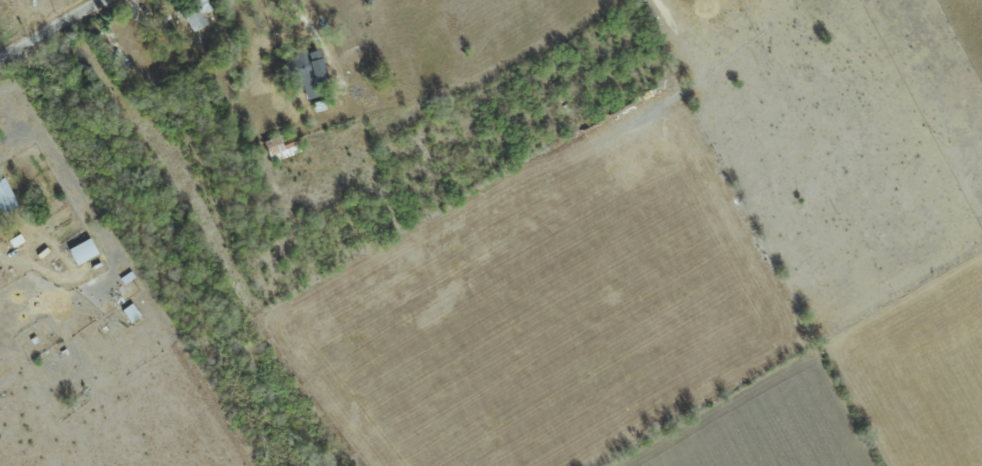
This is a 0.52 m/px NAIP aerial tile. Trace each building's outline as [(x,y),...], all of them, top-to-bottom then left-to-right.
[(212,10),(208,0),(198,0),(180,7),(190,31),(205,25),(201,14),(212,10)] [(16,207),(2,178),(0,179),(0,215),(16,207)] [(72,264),(94,256),(88,239),(66,248),(72,264)]
